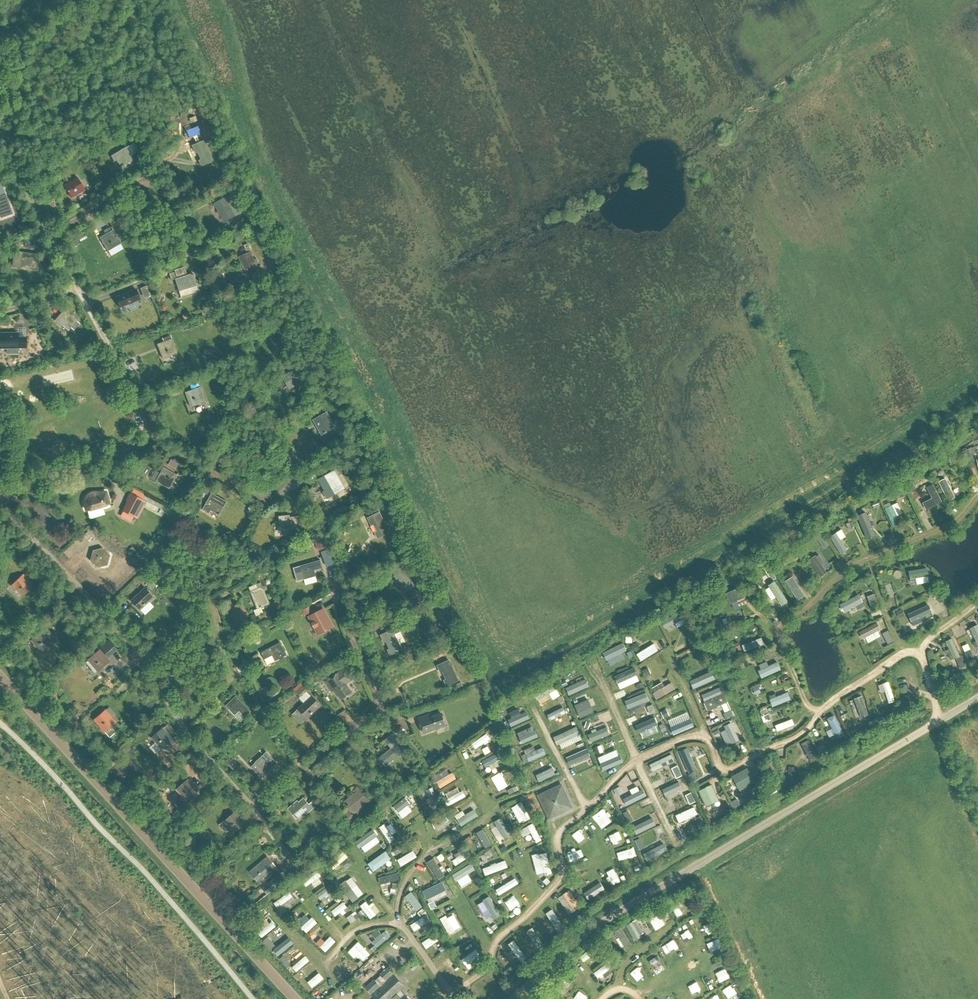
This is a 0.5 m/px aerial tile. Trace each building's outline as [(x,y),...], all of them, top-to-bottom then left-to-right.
[(142,147),(148,143),(144,136),(138,140),(142,147)] [(192,145),(195,153),(197,153),(200,160),(198,160),(201,166),(213,161),(204,140),(203,140),(201,136),(195,139),(196,143),(192,145)] [(111,156),(114,161),(116,160),(120,168),(133,160),(129,153),(130,152),(126,146),(111,156)] [(88,157),(84,151),(79,154),(83,160),(88,157)] [(51,180),(64,175),(60,167),(48,173),(51,180)] [(76,177),(63,184),(71,198),(84,190),(76,177)] [(223,187),(225,192),(233,188),(230,183),(223,187)] [(39,189),(43,200),(57,194),(53,184),(39,189)] [(0,218),(12,214),(5,194),(0,196),(0,218)] [(225,221),(236,216),(242,212),(233,194),(226,198),(215,204),(225,221)] [(112,229),(110,225),(104,229),(106,233),(100,237),(107,250),(121,242),(113,228),(112,229)] [(254,259),(251,251),(239,255),(248,276),(260,271),(257,263),(259,262),(257,258),(254,259)] [(37,271),(40,257),(36,256),(36,254),(22,252),(20,264),(32,266),(31,270),(37,271)] [(184,267),(174,270),(176,277),(186,273),(184,267)] [(196,285),(196,284),(192,273),(174,279),(180,297),(192,293),(190,287),(196,285)] [(150,295),(147,286),(140,288),(143,298),(150,295)] [(136,289),(115,297),(119,308),(140,300),(136,289)] [(199,292),(192,297),(197,303),(204,298),(199,292)] [(76,320),(64,310),(55,320),(61,326),(62,325),(68,330),(71,327),(74,330),(79,324),(76,321),(76,320)] [(18,348),(26,348),(26,336),(25,336),(18,336),(18,333),(0,333),(0,346),(7,346),(7,354),(18,354),(18,348)] [(162,358),(178,353),(172,337),(156,343),(162,358)] [(205,348),(203,357),(212,358),(213,349),(205,348)] [(290,389),(309,378),(302,364),(282,375),(290,389)] [(197,377),(188,380),(189,385),(199,382),(197,377)] [(201,387),(186,392),(191,407),(206,401),(201,387)] [(313,420),(322,435),(333,429),(335,431),(341,428),(337,422),(334,424),(327,411),(313,420)] [(948,459),(951,464),(957,460),(954,455),(948,459)] [(168,488),(176,474),(163,466),(155,480),(168,488)] [(329,497),(341,490),(345,488),(335,470),(331,472),(319,479),(329,497)] [(935,482),(946,500),(952,496),(941,478),(935,482)] [(930,483),(923,486),(929,498),(920,502),(923,509),(939,502),(930,483)] [(84,505),(85,507),(86,510),(87,510),(89,518),(104,514),(102,505),(109,504),(107,499),(106,492),(94,492),(90,493),(86,496),(84,501),(84,503),(84,505)] [(145,502),(127,493),(124,499),(125,500),(120,510),(136,518),(145,502)] [(212,493),(206,504),(203,509),(209,513),(211,510),(219,515),(227,501),(212,493)] [(883,508),(890,523),(901,518),(894,503),(883,508)] [(380,512),(368,518),(371,526),(373,525),(376,532),(374,533),(377,539),(390,532),(380,512)] [(280,530),(299,528),(304,528),(303,516),(298,516),(290,517),(290,515),(279,516),(280,530)] [(86,540),(91,535),(87,531),(82,536),(86,540)] [(842,536),(840,537),(837,539),(842,547),(847,544),(842,536)] [(326,548),(323,541),(316,544),(319,551),(326,548)] [(97,568),(107,565),(110,555),(103,547),(93,550),(89,561),(97,568)] [(791,556),(794,561),(800,557),(797,552),(791,556)] [(807,558),(813,576),(824,572),(818,554),(807,558)] [(304,579),(317,576),(315,570),(323,568),(321,560),(300,565),(304,579)] [(405,566),(393,572),(396,579),(398,578),(402,585),(399,586),(403,593),(415,587),(405,566)] [(891,571),(893,579),(902,576),(900,568),(891,571)] [(21,597),(34,586),(23,574),(11,585),(21,597)] [(144,581),(148,586),(148,585),(153,581),(151,578),(149,576),(149,577),(144,581)] [(157,586),(153,581),(148,585),(153,590),(157,586)] [(772,611),(779,608),(781,614),(786,613),(774,581),(762,586),(772,611)] [(249,587),(251,591),(258,608),(270,603),(263,586),(262,586),(261,582),(249,587)] [(140,610),(155,597),(146,587),(131,600),(140,610)] [(416,589),(409,592),(412,598),(414,597),(416,601),(422,598),(420,592),(418,593),(416,589)] [(302,609),(305,614),(312,611),(310,605),(302,609)] [(324,608),(308,616),(318,635),(334,627),(324,608)] [(724,611),(727,618),(733,615),(731,609),(724,611)] [(717,613),(720,621),(725,618),(722,611),(717,613)] [(727,619),(729,624),(743,619),(741,613),(727,619)] [(36,620),(32,616),(27,620),(30,624),(36,620)] [(855,632),(859,639),(878,629),(875,622),(855,632)] [(402,650),(400,644),(405,642),(398,627),(393,629),(380,634),(384,643),(386,642),(388,649),(387,649),(389,655),(402,650)] [(41,652),(53,642),(43,630),(31,640),(41,652)] [(882,633),(885,638),(890,635),(888,630),(882,633)] [(957,663),(965,660),(954,635),(947,639),(957,663)] [(106,654),(115,647),(108,639),(100,647),(106,654)] [(275,660),(287,654),(281,642),(261,652),(265,659),(273,655),(275,660)] [(638,659),(651,653),(646,642),(639,645),(640,648),(634,651),(638,659)] [(695,647),(699,653),(704,650),(701,644),(695,647)] [(606,649),(609,659),(618,656),(615,646),(606,649)] [(88,659),(93,665),(98,671),(109,661),(100,649),(88,659)] [(435,659),(444,655),(441,649),(432,653),(435,659)] [(967,659),(968,659),(969,662),(973,660),(972,657),(969,650),(964,652),(967,659)] [(682,669),(697,662),(693,652),(678,660),(682,669)] [(738,659),(741,668),(749,665),(745,656),(738,659)] [(592,659),(581,663),(585,674),(596,670),(592,659)] [(449,660),(437,665),(441,673),(443,672),(446,679),(444,680),(447,686),(459,680),(449,660)] [(623,661),(615,664),(619,674),(627,671),(623,661)] [(766,664),(757,668),(760,677),(775,672),(772,665),(767,667),(766,664)] [(698,678),(703,684),(711,677),(706,671),(698,678)] [(780,682),(786,677),(782,672),(776,677),(780,682)] [(335,690),(342,699),(351,692),(338,673),(326,682),(333,691),(335,690)] [(316,684),(324,679),(320,674),(312,679),(316,684)] [(561,689),(571,684),(568,677),(558,682),(561,689)] [(887,680),(880,683),(887,702),(894,700),(887,680)] [(651,699),(671,691),(668,684),(653,689),(652,686),(647,688),(651,699)] [(301,696),(308,690),(303,685),(296,691),(301,696)] [(544,696),(551,692),(547,686),(540,690),(544,696)] [(702,702),(719,694),(716,688),(699,696),(702,702)] [(275,701),(270,691),(264,694),(269,704),(275,701)] [(767,708),(786,700),(783,692),(764,701),(767,708)] [(236,695),(226,706),(235,715),(239,711),(245,717),(251,711),(236,695)] [(307,718),(321,705),(312,695),(298,709),(307,718)] [(860,695),(852,698),(861,717),(869,714),(860,695)] [(104,732),(115,721),(111,716),(114,713),(109,707),(94,721),(104,732)] [(572,712),(576,722),(586,717),(582,708),(572,712)] [(507,710),(498,715),(502,724),(512,719),(507,710)] [(640,724),(650,719),(645,710),(635,715),(640,724)] [(423,733),(446,725),(442,713),(431,717),(430,714),(418,718),(423,733)] [(764,722),(763,723),(763,724),(765,723),(767,728),(769,727),(769,728),(775,726),(772,719),(771,720),(768,714),(761,717),(764,722)] [(822,721),(833,739),(842,734),(832,716),(822,721)] [(686,727),(684,721),(677,724),(675,718),(664,723),(669,734),(686,727)] [(333,719),(328,722),(336,733),(340,729),(333,719)] [(564,719),(555,722),(558,731),(567,728),(564,719)] [(652,726),(643,731),(648,740),(657,735),(652,726)] [(163,749),(174,738),(163,727),(152,738),(163,749)] [(391,748),(379,757),(386,766),(407,749),(394,733),(385,740),(391,748)] [(483,752),(478,744),(485,740),(482,734),(464,745),(472,759),(483,752)] [(564,743),(568,751),(577,746),(573,738),(564,743)] [(801,753),(805,752),(807,759),(813,757),(806,740),(797,743),(801,753)] [(556,751),(562,755),(565,750),(560,746),(556,751)] [(261,777),(265,773),(266,774),(278,763),(267,751),(255,763),(251,766),(261,777)] [(527,753),(516,758),(521,769),(532,763),(527,753)] [(434,754),(426,759),(430,765),(438,759),(434,754)] [(239,756),(235,760),(239,764),(243,760),(239,756)] [(491,756),(481,759),(485,771),(495,768),(491,756)] [(573,760),(576,768),(585,765),(582,757),(573,760)] [(232,758),(227,763),(233,770),(238,765),(232,758)] [(657,772),(669,766),(665,758),(653,764),(657,772)] [(599,773),(608,767),(603,759),(594,765),(599,773)] [(732,775),(740,789),(755,781),(747,767),(732,775)] [(664,787),(677,781),(673,770),(659,776),(664,787)] [(499,772),(489,776),(494,786),(503,782),(499,772)] [(704,772),(690,778),(692,783),(706,778),(704,772)] [(187,801),(198,790),(188,779),(176,789),(187,801)] [(213,794),(220,788),(216,783),(209,789),(213,794)] [(550,818),(573,807),(562,783),(539,794),(550,818)] [(698,790),(706,806),(719,799),(711,783),(698,790)] [(670,790),(674,799),(685,794),(680,785),(670,790)] [(621,786),(611,792),(615,798),(624,792),(621,786)] [(425,800),(433,797),(429,788),(421,792),(425,800)] [(354,813),(370,801),(360,789),(345,801),(354,813)] [(416,803),(423,799),(420,794),(413,799),(416,803)] [(309,804),(304,797),(299,801),(298,800),(288,808),(296,819),(305,812),(307,814),(316,806),(312,801),(309,804)] [(402,797),(389,809),(394,815),(407,803),(402,797)] [(731,802),(734,807),(740,804),(737,799),(731,802)] [(680,806),(683,816),(692,812),(689,803),(680,806)] [(621,815),(626,813),(623,806),(618,808),(621,815)] [(456,824),(470,818),(466,809),(452,815),(456,824)] [(235,833),(247,823),(236,811),(224,821),(235,833)] [(609,814),(600,817),(604,827),(613,823),(609,814)] [(494,831),(505,827),(501,817),(490,821),(494,831)] [(435,823),(440,834),(449,830),(444,819),(435,823)] [(630,830),(638,826),(635,819),(626,823),(630,830)] [(393,841),(384,823),(375,827),(384,845),(393,841)] [(532,843),(537,839),(526,825),(521,829),(532,843)] [(616,828),(611,832),(616,841),(622,838),(616,828)] [(355,843),(360,848),(375,834),(370,829),(355,843)] [(478,830),(472,833),(480,849),(487,845),(478,830)] [(638,844),(647,840),(644,832),(635,836),(638,844)] [(392,849),(392,850),(395,854),(395,855),(400,852),(396,846),(392,849)] [(613,850),(615,858),(629,856),(628,848),(613,850)] [(572,849),(562,853),(565,861),(575,857),(572,849)] [(640,853),(643,861),(653,857),(650,849),(640,853)] [(336,858),(347,862),(350,853),(339,850),(336,858)] [(379,868),(388,863),(382,852),(373,857),(379,868)] [(432,855),(436,862),(441,859),(438,852),(432,855)] [(492,862),(497,859),(493,852),(488,856),(492,862)] [(476,870),(487,865),(482,854),(471,859),(476,870)] [(264,877),(276,866),(272,862),(271,863),(266,858),(250,871),(255,877),(260,873),(264,877)] [(425,862),(435,876),(442,871),(438,866),(437,867),(431,858),(425,862)] [(618,882),(628,877),(621,864),(612,868),(618,882)] [(537,875),(547,873),(545,865),(535,867),(537,875)] [(227,885),(235,877),(231,873),(222,881),(227,885)] [(281,873),(268,883),(272,890),(286,879),(281,873)] [(493,891),(501,887),(497,880),(489,884),(493,891)] [(392,891),(392,881),(382,882),(382,891),(392,891)] [(589,885),(582,889),(586,898),(593,894),(589,885)] [(343,893),(350,902),(359,895),(353,886),(343,893)] [(324,887),(315,894),(319,899),(328,892),(324,887)] [(427,901),(436,896),(431,889),(423,894),(427,901)] [(287,890),(275,899),(279,904),(292,896),(287,890)] [(506,913),(519,905),(514,897),(501,905),(506,913)] [(675,898),(665,904),(673,917),(679,914),(675,908),(679,905),(675,898)] [(428,903),(431,909),(436,907),(433,900),(429,903),(428,903)] [(340,902),(329,910),(333,915),(344,907),(340,902)] [(443,904),(438,907),(441,913),(446,911),(443,904)] [(269,906),(252,916),(256,923),(273,913),(269,906)] [(342,914),(349,918),(352,911),(344,908),(342,914)] [(487,922),(495,916),(490,909),(481,915),(487,922)] [(649,912),(644,915),(651,931),(657,928),(649,912)] [(310,916),(300,926),(306,932),(316,921),(310,916)] [(407,924),(411,931),(422,924),(419,918),(407,924)] [(444,934),(450,931),(446,922),(440,925),(444,934)] [(628,926),(624,929),(632,941),(636,938),(628,926)] [(620,949),(627,944),(617,930),(610,934),(620,949)] [(530,931),(524,934),(529,943),(535,939),(530,931)] [(323,951),(335,939),(330,934),(318,946),(323,951)] [(366,943),(372,939),(368,934),(363,938),(366,943)] [(681,949),(691,943),(685,934),(675,940),(681,949)] [(419,942),(423,949),(435,941),(431,935),(419,942)] [(364,958),(368,954),(355,941),(351,945),(364,958)] [(666,956),(675,949),(668,941),(659,948),(666,956)] [(341,952),(335,957),(349,972),(355,967),(341,952)] [(643,958),(649,966),(658,960),(653,952),(643,958)] [(368,966),(378,971),(381,963),(371,958),(368,966)] [(600,977),(609,974),(605,963),(596,967),(600,977)] [(636,977),(643,973),(638,964),(631,968),(636,977)] [(404,986),(387,967),(379,974),(386,981),(371,995),(375,998),(374,998),(390,998),(400,989),(404,986)] [(724,968),(717,971),(720,979),(727,976),(724,968)] [(547,988),(551,993),(566,979),(562,975),(547,988)] [(323,996),(335,984),(330,978),(317,990),(323,996)] [(371,994),(380,986),(374,979),(365,988),(371,994)] [(724,998),(731,998),(734,998),(728,985),(719,989),(724,998)] [(405,994),(400,989),(390,998),(409,998),(405,994)]
